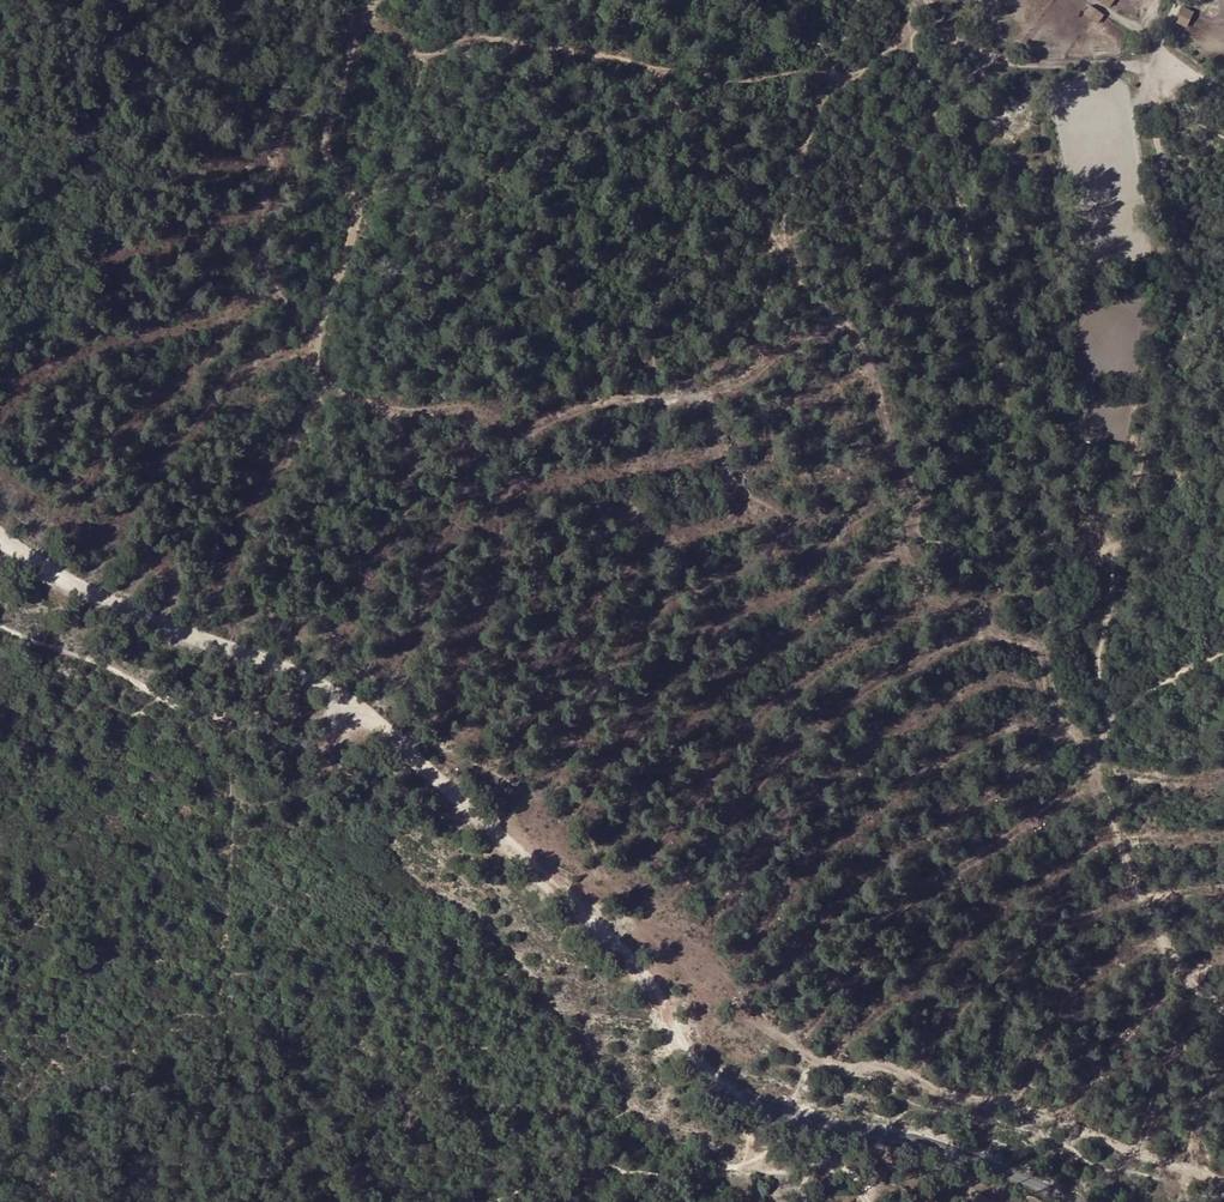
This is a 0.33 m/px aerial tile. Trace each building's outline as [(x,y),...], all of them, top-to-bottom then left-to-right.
[(419,1091),(413,1096),(418,1101),(423,1097),(419,1091)]
